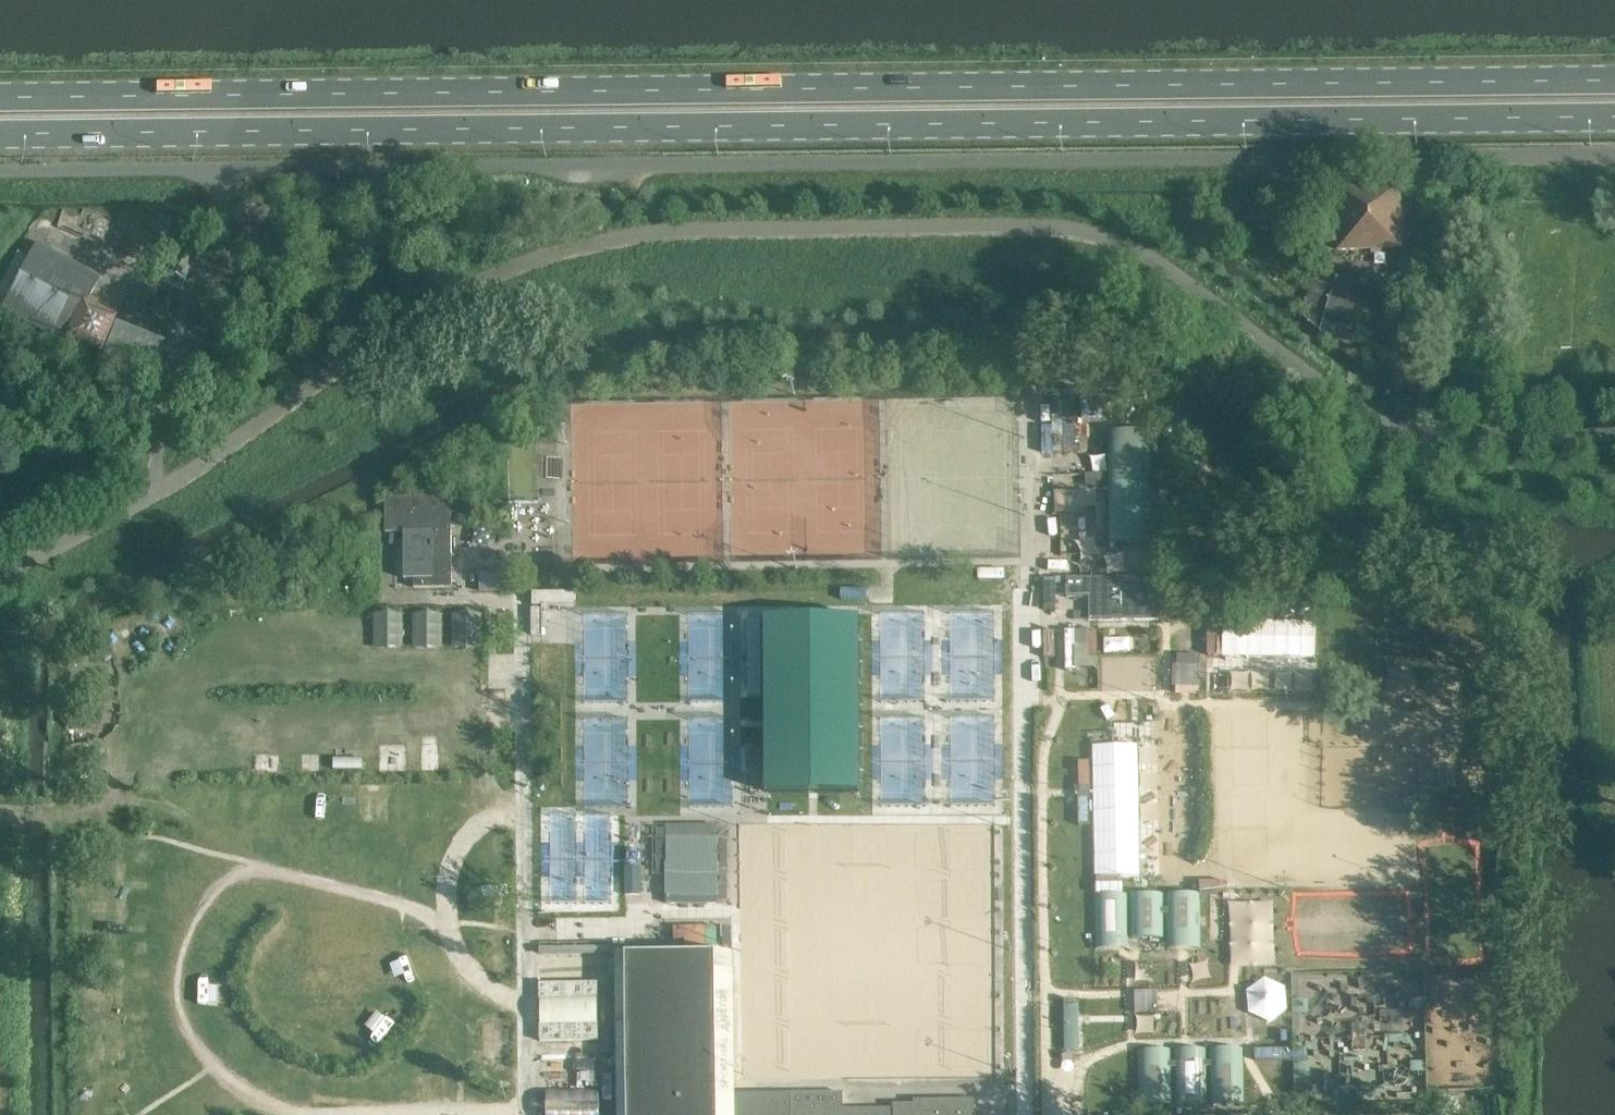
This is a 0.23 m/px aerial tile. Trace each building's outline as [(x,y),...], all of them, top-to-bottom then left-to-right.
[(1402,249),(1400,186),(1400,185),(1337,187),(1338,223),(1338,244),(1339,251),(1402,249)] [(1338,244),(1338,223),(1326,223),(1327,244),(1338,244)] [(185,281),(199,249),(195,248),(196,242),(187,239),(183,243),(180,241),(163,281),(185,290),(188,283),(185,281)] [(80,279),(95,287),(102,275),(37,241),(30,253),(24,250),(22,253),(19,251),(0,287),(0,306),(51,333),(80,279)] [(1323,320),(1332,291),(1336,279),(1335,266),(1317,266),(1317,280),(1312,279),(1303,316),(1320,331),(1323,320)] [(170,317),(179,296),(160,288),(151,309),(170,317)] [(1358,332),(1368,302),(1332,291),(1323,320),(1358,332)] [(206,332),(214,316),(202,310),(194,326),(206,332)] [(1355,344),(1358,332),(1323,320),(1320,331),(1334,344),(1336,334),(1355,344)] [(146,378),(161,342),(116,323),(101,359),(146,378)] [(1158,432),(1137,432),(1110,432),(1110,542),(1126,542),(1126,541),(1143,541),(1143,542),(1159,541),(1158,432)] [(452,588),(451,501),(451,497),(386,497),(385,501),(386,533),(404,533),(405,579),(414,579),(414,588),(452,588)] [(498,575),(479,575),(479,593),(498,593),(498,575)] [(1067,597),(1089,597),(1089,621),(1159,620),(1159,577),(1066,578),(1067,597)] [(575,592),(533,592),(533,605),(534,605),(534,608),(531,608),(531,635),(542,635),(542,605),(575,605),(575,592)] [(406,610),(376,609),(376,646),(405,646),(406,610)] [(453,646),(482,648),(484,611),(455,609),(453,646)] [(445,611),(416,610),(415,646),(444,647),(445,611)] [(761,618),(748,618),(748,697),(761,697),(761,618)] [(860,623),(763,623),(763,797),(860,797),(860,623)] [(1225,652),(1317,656),(1318,629),(1226,625),(1225,652)] [(1100,665),(1099,627),(1068,628),(1069,665),(1100,665)] [(1184,670),(1183,690),(1202,691),(1203,671),(1184,670)] [(426,736),(426,749),(430,749),(429,764),(439,765),(441,737),(426,736)] [(1141,742),(1095,742),(1097,874),(1142,874),(1141,742)] [(383,768),(408,767),(408,743),(382,743),(383,768)] [(628,868),(628,899),(719,899),(719,834),(668,834),(668,868),(628,868)] [(1165,938),(1164,893),(1131,894),(1131,938),(1165,938)] [(1200,893),(1167,893),(1167,937),(1201,937),(1200,893)] [(1128,894),(1095,894),(1095,937),(1096,937),(1129,937),(1128,894)] [(1238,894),(1239,958),(1283,957),(1282,894),(1238,894)] [(709,948),(708,920),(683,921),(684,949),(709,948)] [(843,1093),(736,1094),(734,953),(616,954),(618,1114),(976,1114),(976,1099),(915,1100),(915,1108),(844,1109),(843,1093)] [(1250,982),(1250,1005),(1289,1005),(1289,982),(1250,982)] [(1139,987),(1138,1004),(1160,1005),(1160,988),(1139,987)] [(1243,1048),(1209,1048),(1210,1103),(1244,1103),(1243,1048)] [(1172,1049),(1138,1050),(1139,1105),(1173,1104),(1172,1049)] [(1208,1103),(1207,1061),(1174,1062),(1175,1104),(1208,1103)] [(547,1088),(546,1114),(600,1114),(600,1089),(547,1088)]
